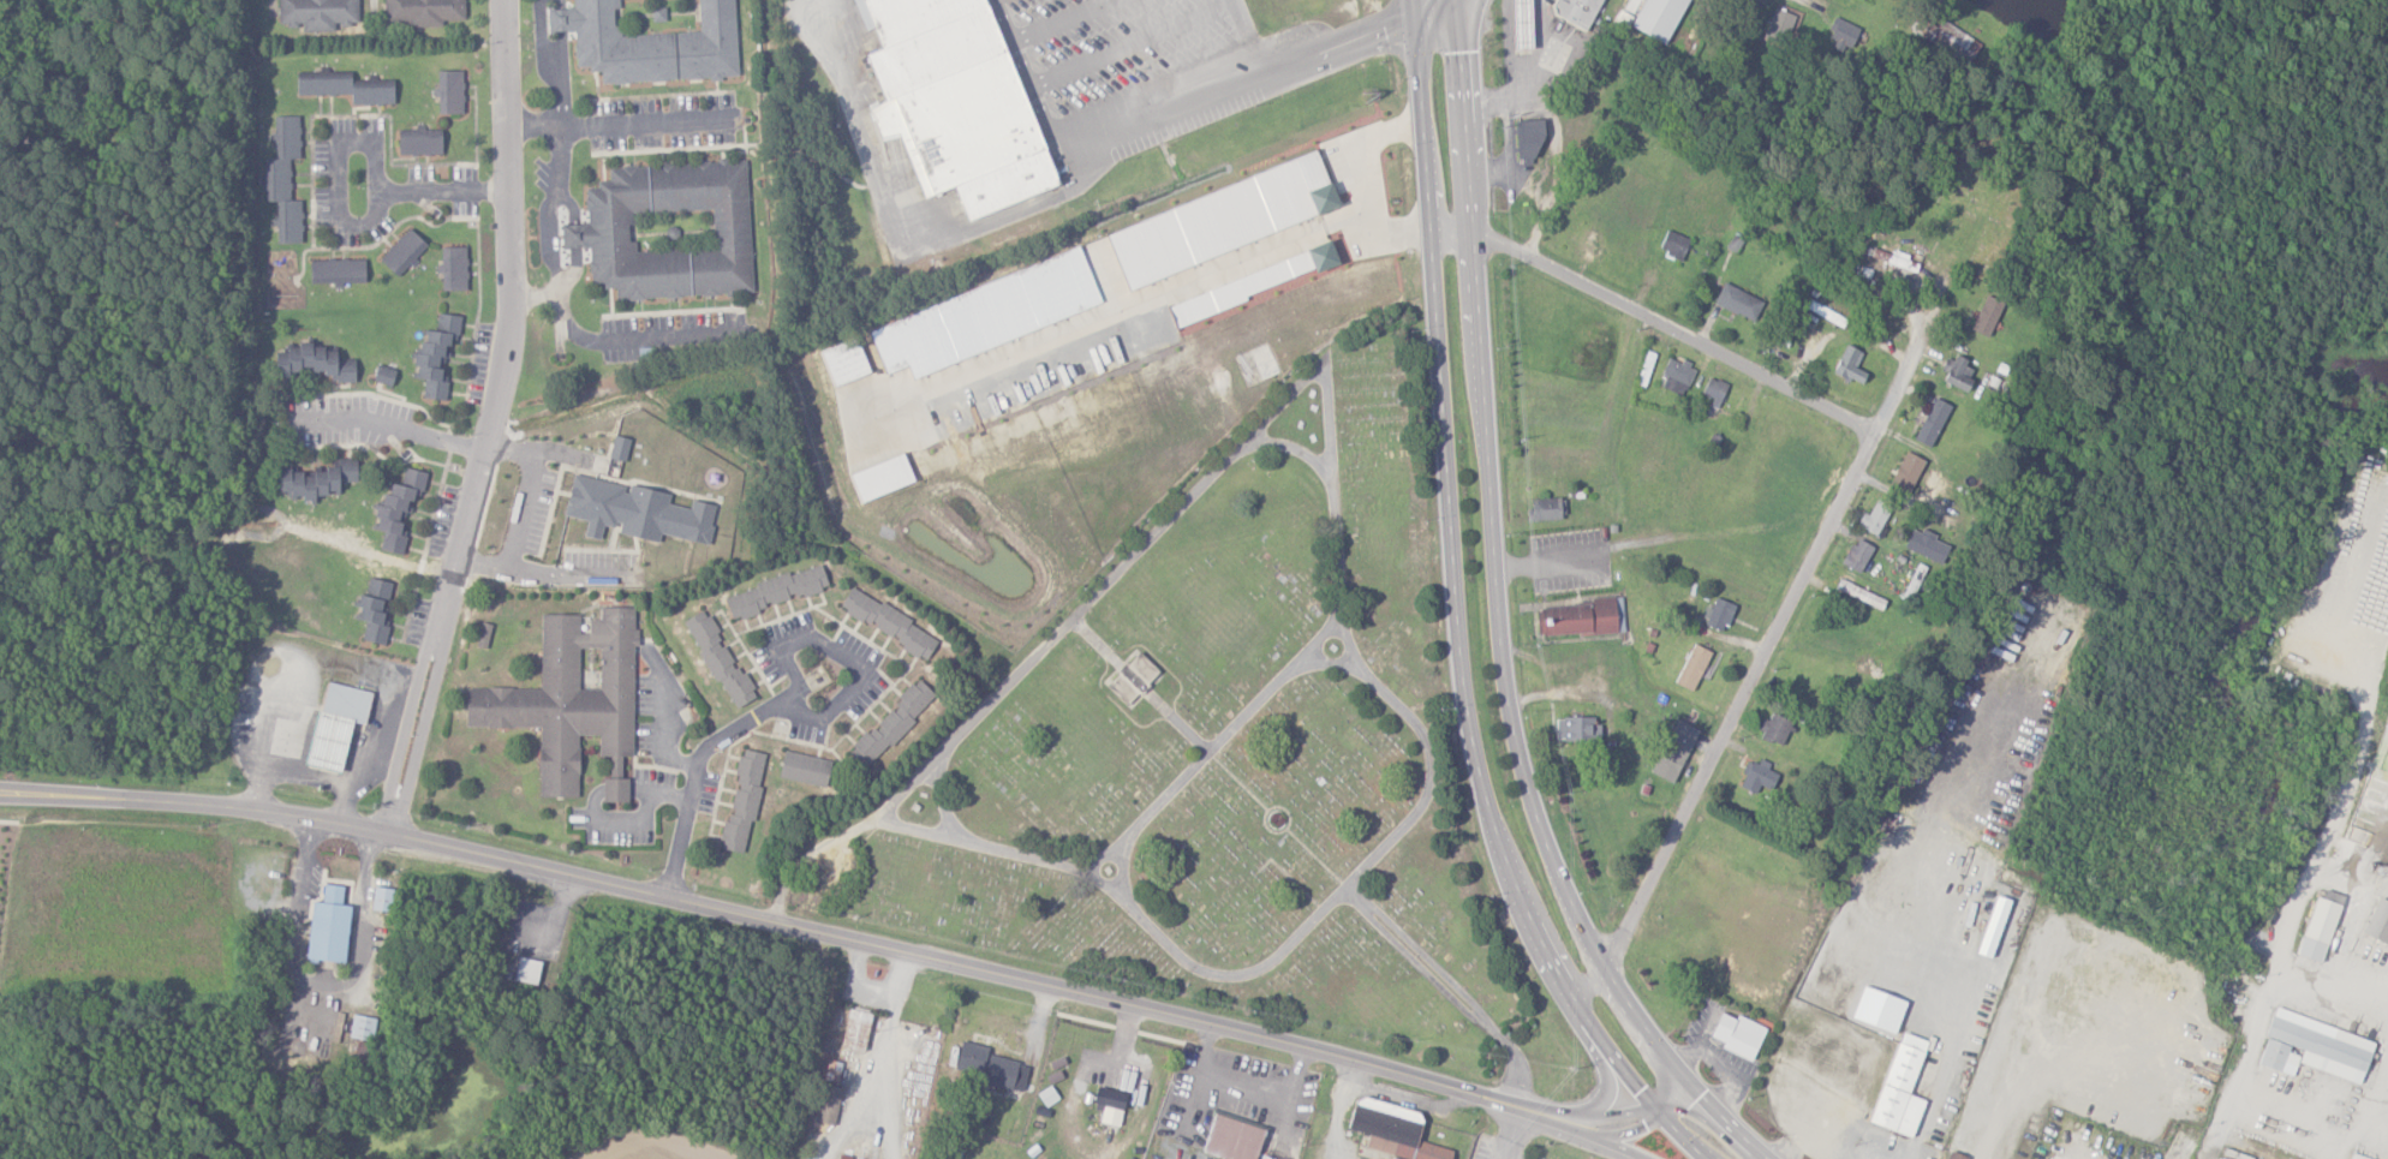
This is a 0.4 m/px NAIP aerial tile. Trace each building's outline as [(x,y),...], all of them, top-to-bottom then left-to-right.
[(278,24),(302,24),(302,32),(333,32),(333,24),(357,24),(357,0),(278,0),(278,24)] [(384,21),(408,20),(408,27),(442,26),(441,20),(464,20),(464,0),(383,0),(384,21)] [(733,0),(571,0),(571,8),(546,9),(548,32),(573,31),(575,67),(589,66),(589,72),(600,71),(600,84),(737,77),(733,0)] [(886,52),(865,0),(985,0),(1063,186),(971,225),(955,189),(926,201),(867,60),(886,52)] [(1513,48),(1532,47),(1531,0),(1512,0),(1513,48)] [(1602,0),(1555,0),(1549,11),(1585,31),(1602,0)] [(1631,26),(1665,44),(1688,0),(1644,0),(1631,26)] [(1795,15),(1774,8),(1763,39),(1784,46),(1795,15)] [(1981,45),(1942,18),(1936,27),(1921,17),(1913,29),(1967,66),(1981,45)] [(1860,27),(1835,18),(1829,37),(1836,40),(1834,46),(1851,52),(1860,27)] [(438,114),(462,114),(462,70),(436,71),(436,97),(438,97),(438,114)] [(296,96),(350,94),(350,105),(393,104),(392,80),(350,80),(350,71),(295,72),(296,96)] [(301,243),(301,200),(289,200),(289,158),(299,158),(298,116),(273,116),(274,158),(263,158),(264,202),(275,202),(276,243),(301,243)] [(1516,120),(1517,161),(1540,160),(1539,120),(1516,120)] [(441,129),(398,127),(397,154),(440,155),(441,129)] [(752,294),(746,161),(607,167),(608,181),(596,181),(596,187),(585,188),(586,223),(561,225),(562,248),(570,248),(570,266),(582,266),(581,247),(588,247),(589,282),(602,282),(602,289),(615,288),(615,300),(752,294)] [(865,315),(883,367),(868,372),(857,338),(815,352),(864,500),(913,484),(903,454),(939,442),(923,394),(1113,332),(1106,312),(1116,309),(1119,319),(1199,292),(1198,290),(1269,267),(1259,235),(1337,209),(1323,165),(865,315)] [(426,245),(409,228),(378,259),(396,276),(426,245)] [(1660,253),(1684,258),(1689,237),(1665,231),(1660,253)] [(1174,323),(1315,273),(1315,272),(1338,264),(1331,245),(1167,303),(1174,323)] [(465,247),(441,248),(442,291),(466,291),(465,247)] [(364,283),(364,259),(309,260),(309,284),(364,283)] [(1764,302),(1724,283),(1714,303),(1754,322),(1764,302)] [(1971,330),(1989,337),(2004,302),(1986,295),(1971,330)] [(445,401),(448,377),(438,376),(440,361),(445,362),(448,338),(458,339),(460,316),(437,314),(436,332),(422,330),(420,354),(412,353),(411,365),(415,366),(414,379),(424,380),(422,398),(445,401)] [(355,382),(355,359),(337,360),(336,349),(313,350),(313,343),(289,343),(289,351),(275,352),(276,374),(331,372),(331,383),(355,382)] [(1866,374),(1855,370),(1863,352),(1845,344),(1832,373),(1860,386),(1866,374)] [(1947,373),(1943,382),(1966,391),(1976,367),(1947,355),(1941,370),(1947,373)] [(1695,367),(1668,357),(1662,376),(1666,377),(1662,388),(1685,396),(1695,367)] [(391,386),(395,369),(377,365),(372,381),(391,386)] [(1718,409),(1728,384),(1709,377),(1703,393),(1714,398),(1711,406),(1718,409)] [(1915,441),(1932,448),(1950,404),(1933,398),(1915,441)] [(630,440),(614,436),(608,458),(624,462),(630,440)] [(1890,487),(1910,495),(1924,459),(1904,451),(1890,487)] [(356,482),(356,458),(338,458),(337,467),(325,466),(325,471),(312,471),(312,474),(291,474),(291,467),(278,467),(278,493),(287,493),(287,500),(315,500),(315,496),(325,496),(326,493),(339,494),(339,481),(356,482)] [(402,554),(406,531),(398,529),(400,515),(407,516),(412,494),(422,496),(426,473),(403,469),(400,485),(387,483),(383,505),(377,504),(372,529),(383,532),(380,550),(402,554)] [(707,544),(715,505),(691,500),(689,509),(668,504),(670,494),(627,485),(627,486),(572,475),(564,516),(587,520),(584,536),(599,539),(602,525),(613,528),(614,522),(621,524),(618,534),(658,542),(660,535),(707,544)] [(1530,521),(1564,520),(1564,498),(1529,499),(1530,521)] [(1877,536),(1892,508),(1877,500),(1869,515),(1864,512),(1857,525),(1877,536)] [(1951,547),(1934,539),(1935,537),(1914,527),(1904,547),(1943,565),(1951,547)] [(1873,546),(1854,539),(1843,566),(1862,574),(1873,546)] [(724,594),(731,617),(828,588),(821,565),(724,594)] [(383,646),(389,621),(382,619),(385,604),(387,604),(391,583),(368,578),(365,596),(359,594),(353,620),(365,622),(361,642),(383,646)] [(939,637),(850,588),(838,610),(927,658),(939,637)] [(1612,595),(1617,633),(1541,641),(1538,603),(1612,595)] [(1734,604),(1715,598),(1706,625),(1725,631),(1734,604)] [(636,608),(600,607),(600,620),(588,620),(587,634),(578,634),(579,616),(542,615),(540,690),(466,687),(464,727),(539,729),(537,797),(577,798),(579,735),(599,736),(598,757),(610,757),(609,780),(603,779),(602,802),(627,803),(628,779),(621,779),(621,757),(631,757),(636,608)] [(684,621),(732,710),(753,699),(705,609),(684,621)] [(487,649),(491,625),(481,623),(476,647),(487,649)] [(1677,685),(1695,691),(1710,650),(1691,643),(1677,685)] [(1138,651),(1159,670),(1128,704),(1106,685),(1138,651)] [(935,696),(918,680),(848,753),(866,770),(914,720),(913,719),(935,696)] [(372,692),(323,682),(305,766),(340,774),(351,722),(365,725),(372,692)] [(1769,720),(1764,719),(1759,739),(1784,745),(1791,720),(1771,715),(1769,720)] [(1599,719),(1556,717),(1556,741),(1598,742),(1599,719)] [(1674,784),(1699,730),(1676,720),(1651,774),(1674,784)] [(746,854),(764,754),(740,749),(722,849),(746,854)] [(825,788),(831,762),(784,750),(778,777),(825,788)] [(1739,788),(1756,794),(1759,786),(1772,791),(1778,774),(1768,770),(1770,763),(1760,759),(1758,764),(1749,761),(1739,788)] [(305,960),(344,963),(349,906),(341,906),(343,886),(323,884),(321,904),(310,903),(305,960)] [(389,913),(393,889),(374,886),(370,910),(389,913)] [(2297,956),(2321,964),(2341,906),(2317,898),(2297,956)] [(2380,898),(2363,933),(2387,946),(2387,902),(2380,898)] [(539,963),(535,985),(513,980),(518,958),(539,963)] [(865,1052),(870,1012),(846,1010),(841,1049),(865,1052)] [(2362,1084),(2375,1040),(2275,1010),(2259,1066),(2294,1076),(2298,1065),(2362,1084)] [(1738,1015),(1736,1020),(1721,1013),(1710,1037),(1725,1043),(1722,1048),(1752,1062),(1767,1028),(1738,1015)] [(375,1019),(352,1015),(349,1037),(372,1041),(375,1019)] [(1913,1139),(1925,1101),(1910,1096),(1927,1041),(1900,1032),(1870,1125),(1913,1139)] [(353,1066),(364,1067),(367,1043),(356,1042),(353,1066)] [(1024,1092),(1028,1063),(984,1057),(985,1048),(961,1044),(956,1072),(984,1076),(983,1086),(1024,1092)] [(841,1089),(822,1085),(815,1122),(834,1126),(841,1089)] [(1126,1095),(1096,1088),(1092,1104),(1103,1107),(1099,1123),(1118,1128),(1126,1095)] [(1417,1141),(1424,1115),(1357,1098),(1349,1131),(1369,1136),(1366,1150),(1401,1158),(1451,1158),(1453,1150),(1417,1141)] [(1214,1115),(1202,1153),(1223,1158),(1255,1158),(1264,1131),(1214,1115)]
